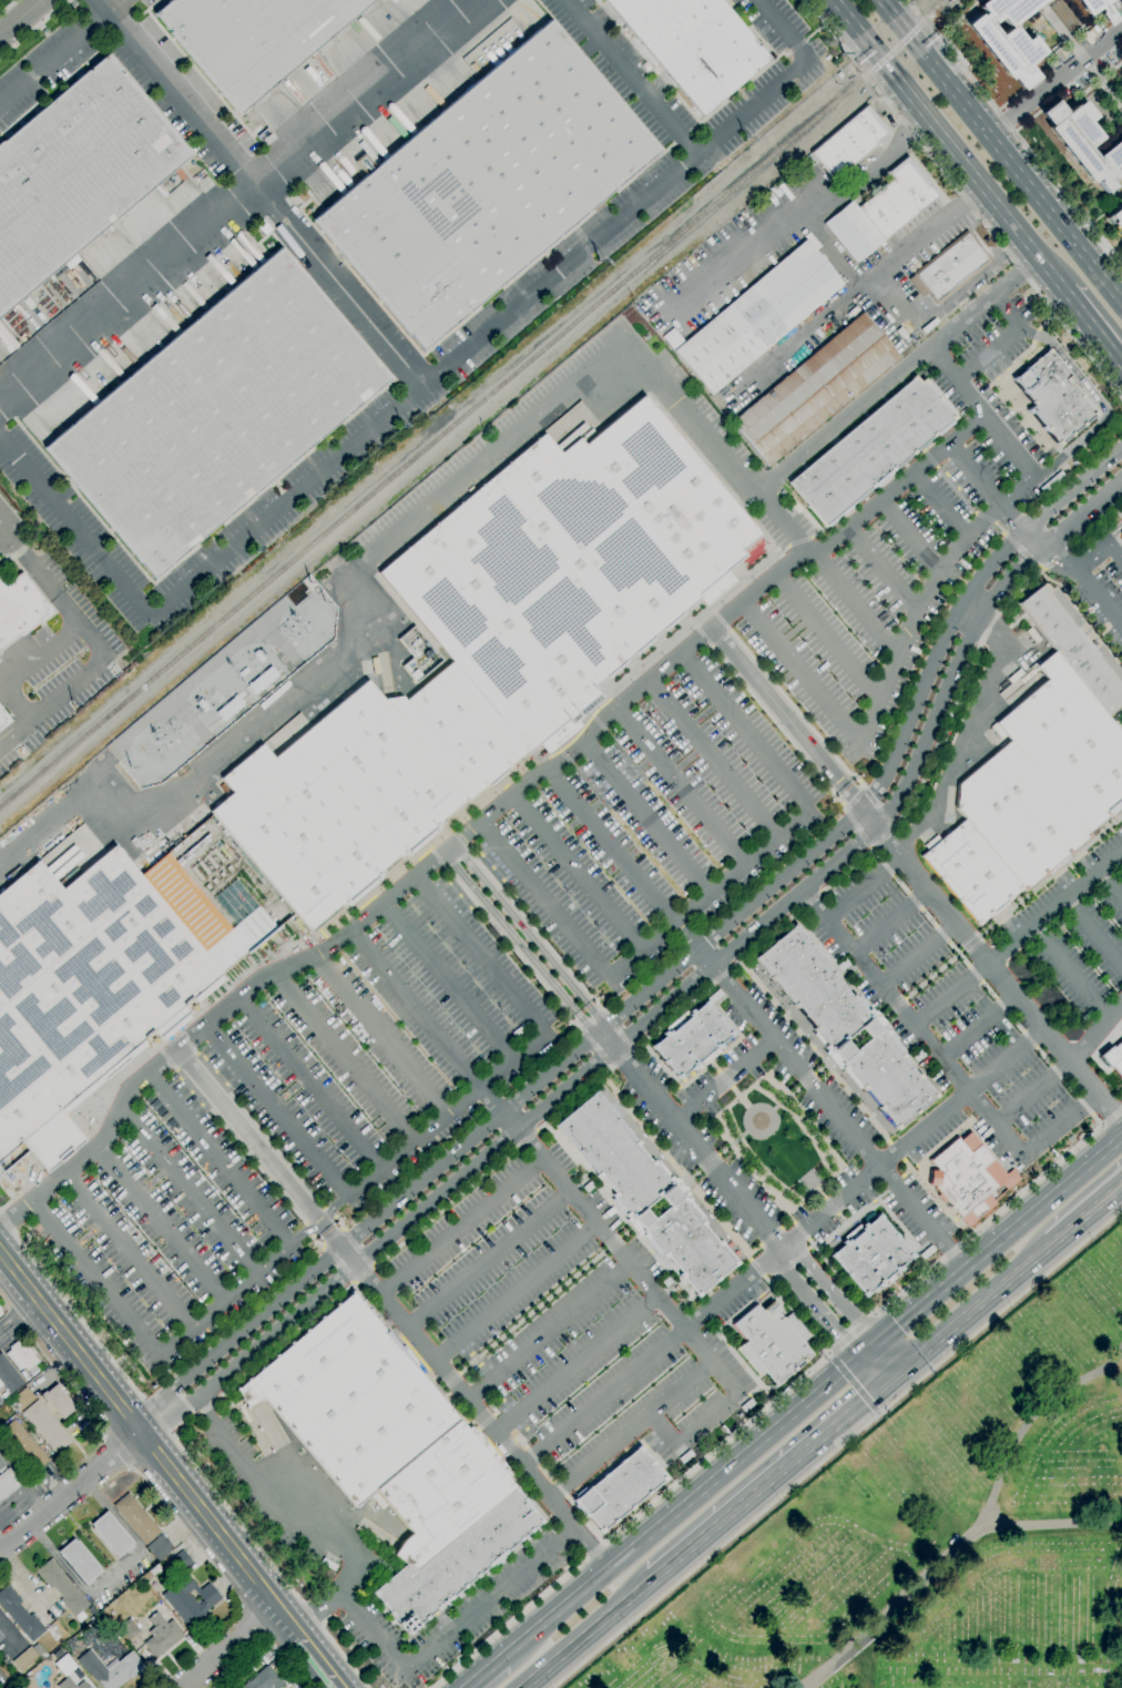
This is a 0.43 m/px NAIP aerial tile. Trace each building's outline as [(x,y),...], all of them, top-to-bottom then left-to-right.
[(153,13),(168,0),(170,0),(171,1),(172,0),(373,0),(238,114),(169,32),(171,31),(169,29),(167,30),(153,13)] [(701,116),(603,0),(719,0),(755,43),(754,44),(756,48),(757,45),(768,59),(755,71),(754,69),(751,71),(753,72),(701,116)] [(977,6),(984,0),(1043,0),(1008,28),(999,18),(991,23),(989,21),(989,22),(999,35),(1011,26),(1023,41),(1030,35),(1043,52),(1036,58),(1037,59),(1029,64),(1029,63),(1028,64),(1038,78),(1021,91),(1011,78),(1008,81),(963,26),(978,14),(979,17),(983,13),(977,6)] [(1060,0),(1057,0),(1048,8),(1067,32),(1078,24),(1060,0)] [(1085,17),(1075,0),(1110,0),(1104,4),(1115,20),(1106,26),(1099,13),(1100,12),(1098,8),(1085,17)] [(422,350),(312,220),(548,20),(659,151),(422,350)] [(191,155),(0,316),(0,141),(1,143),(86,70),(89,72),(90,70),(89,69),(105,54),(119,71),(118,72),(120,75),(121,73),(191,155)] [(1095,156),(1121,135),(1121,183),(1119,185),(1113,179),(1109,182),(1113,186),(1105,193),(1096,182),(1098,181),(1096,179),(1090,183),(1047,129),(1050,126),(1039,113),(1055,100),(1064,112),(1074,105),(1074,106),(1081,101),(1094,116),(1088,122),(1100,138),(1088,149),(1096,161),(1098,160),(1095,156)] [(833,181),(809,153),(865,106),(889,134),(877,145),(876,144),(833,181)] [(855,264),(823,224),(850,201),(857,207),(891,179),(886,172),(906,156),(930,185),(927,187),(936,197),(883,241),(855,264)] [(1104,221),(1121,206),(1121,242),(1104,221)] [(937,304),(928,293),(922,297),(907,279),(966,231),(990,260),(937,304)] [(711,395),(673,350),(805,240),(843,284),(711,395)] [(153,578),(43,448),(279,248),(389,378),(153,578)] [(768,467),(731,421),(863,312),(900,356),(768,467)] [(671,349),(681,341),(671,328),(661,336),(671,349)] [(1009,383),(1047,348),(1102,411),(1064,445),(1009,383)] [(787,485),(920,373),(957,416),(825,528),(787,485)] [(376,572),(542,433),(545,438),(550,444),(555,449),(558,452),(577,438),(579,441),(582,445),(641,395),(758,536),(740,550),(743,556),(725,570),(734,581),(718,593),(704,606),(697,598),(590,688),(598,698),(573,720),(579,725),(563,739),(544,754),(536,743),(526,753),(524,751),(450,661),(376,572)] [(20,633),(0,649),(0,584),(2,587),(20,573),(51,612),(21,635),(20,633)] [(1038,587),(1121,688),(1121,704),(1108,715),(1054,651),(1016,604),(1038,587)] [(399,666),(412,682),(444,657),(431,639),(426,643),(412,625),(395,639),(410,658),(399,666)] [(963,820),(920,855),(978,925),(1121,805),(1121,733),(1108,715),(1054,651),(1033,669),(1044,681),(991,725),(1006,742),(958,782),(953,807),(963,820)] [(450,661),(402,700),(399,696),(389,698),(380,699),(462,800),(465,802),(494,776),(524,751),(450,661)] [(245,687),(252,695),(275,677),(267,668),(245,687)] [(380,699),(365,680),(272,757),(267,753),(263,748),(259,743),(218,779),(231,792),(207,812),(307,932),(337,906),(339,907),(341,905),(344,906),(347,904),(348,905),(379,879),(378,877),(380,875),(379,874),(381,872),(379,870),(396,856),(397,857),(399,855),(401,857),(405,855),(406,857),(438,830),(437,828),(438,826),(437,825),(440,823),(438,820),(462,800),(380,699)] [(243,704),(235,695),(215,713),(223,722),(243,704)] [(10,721),(0,729),(0,708),(10,721)] [(18,1142),(31,1159),(43,1175),(83,1140),(71,1125),(62,1115),(76,1102),(145,1046),(147,1048),(159,1040),(161,1041),(190,1017),(188,1015),(197,1007),(195,1003),(224,979),(218,973),(244,953),(246,954),(276,928),(256,906),(228,928),(165,853),(137,876),(111,844),(60,888),(51,877),(45,871),(40,864),(37,860),(0,890),(0,1157),(18,1142)] [(894,1132),(940,1094),(878,1021),(795,924),(749,963),(830,1058),(832,1059),(894,1132)] [(650,1046),(711,996),(741,1034),(681,1084),(663,1062),(650,1046)] [(1111,1048),(1121,1039),(1121,1080),(1109,1064),(1106,1066),(1099,1056),(1110,1047),(1111,1048)] [(549,1126),(595,1087),(677,1187),(680,1189),(738,1261),(691,1300),(632,1229),(549,1126)] [(932,1186),(927,1186),(928,1170),(934,1171),(934,1168),(928,1160),(955,1138),(958,1140),(968,1132),(1003,1175),(1010,1169),(1018,1179),(992,1200),(994,1203),(966,1227),(932,1186)] [(828,1255),(878,1213),(914,1255),(864,1298),(828,1255)] [(350,1292),(235,1390),(245,1409),(255,1402),(261,1399),(353,1507),(373,1489),(455,1416),(350,1292)] [(720,1333),(771,1292),(819,1352),(768,1393),(720,1333)] [(27,1371),(23,1366),(18,1371),(4,1354),(10,1350),(8,1348),(20,1339),(24,1344),(27,1342),(35,1353),(32,1355),(38,1362),(27,1371)] [(1,1385),(0,1386),(0,1353),(23,1383),(9,1394),(1,1385)] [(61,1421),(40,1395),(44,1391),(45,1392),(55,1384),(73,1405),(73,1406),(74,1409),(67,1415),(61,1421)] [(20,1411),(10,1400),(26,1387),(34,1399),(20,1411)] [(55,1455),(47,1444),(47,1445),(29,1424),(29,1423),(21,1413),(37,1400),(42,1406),(43,1406),(45,1409),(44,1410),(52,1418),(52,1417),(54,1421),(63,1431),(65,1434),(72,1442),(55,1455)] [(455,1416),(373,1489),(409,1534),(399,1542),(397,1546),(390,1555),(405,1565),(411,1570),(511,1486),(455,1416)] [(30,1476),(0,1440),(0,1431),(13,1420),(22,1430),(23,1430),(26,1432),(24,1433),(48,1461),(30,1476)] [(574,1498),(639,1445),(665,1477),(602,1531),(574,1498)] [(20,1484),(0,1501),(0,1474),(7,1468),(20,1484)] [(405,1565),(373,1593),(392,1616),(408,1634),(541,1521),(511,1486),(411,1570),(405,1565)] [(145,1545),(112,1506),(128,1493),(161,1532),(145,1545)] [(116,1558),(91,1528),(92,1528),(90,1525),(105,1512),(133,1544),(132,1545),(134,1547),(126,1553),(125,1550),(116,1558)] [(157,1562),(146,1547),(161,1534),(173,1548),(157,1562)] [(88,1587),(85,1584),(84,1585),(57,1552),(73,1538),(75,1542),(76,1542),(98,1567),(96,1568),(100,1572),(92,1578),(94,1580),(88,1587)] [(180,1573),(170,1560),(182,1549),(192,1562),(180,1573)] [(79,1623),(74,1617),(73,1618),(59,1600),(62,1598),(52,1586),(49,1588),(34,1572),(50,1558),(89,1605),(81,1611),(85,1617),(79,1623)] [(146,1583),(142,1576),(147,1570),(153,1577),(146,1583)] [(190,1629),(161,1596),(185,1575),(194,1585),(200,1590),(208,1583),(221,1598),(204,1613),(206,1615),(190,1629)] [(30,1644),(0,1607),(0,1590),(7,1584),(21,1601),(19,1604),(28,1616),(31,1613),(45,1630),(30,1644)] [(94,1615),(91,1614),(88,1609),(91,1606),(96,1613),(94,1615)] [(155,1658),(143,1644),(152,1636),(147,1631),(153,1627),(146,1619),(155,1611),(166,1625),(171,1620),(183,1635),(155,1658)] [(128,1640),(118,1628),(129,1618),(140,1631),(128,1640)] [(32,1648),(41,1658),(45,1654),(37,1644),(32,1648)] [(21,1672),(11,1661),(29,1647),(39,1658),(21,1672)] [(129,1677),(116,1687),(104,1687),(98,1680),(96,1681),(89,1672),(86,1674),(75,1660),(89,1649),(102,1666),(112,1657),(118,1662),(131,1650),(145,1667),(131,1679),(129,1677)] [(75,1667),(65,1654),(52,1663),(62,1676),(75,1667)] [(284,1685),(280,1687),(271,1687),(269,1687),(240,1687),(245,1684),(244,1682),(255,1674),(255,1675),(266,1665),(284,1685)] [(82,1681),(88,1687),(56,1687),(55,1687),(68,1677),(75,1687),(82,1681)]
